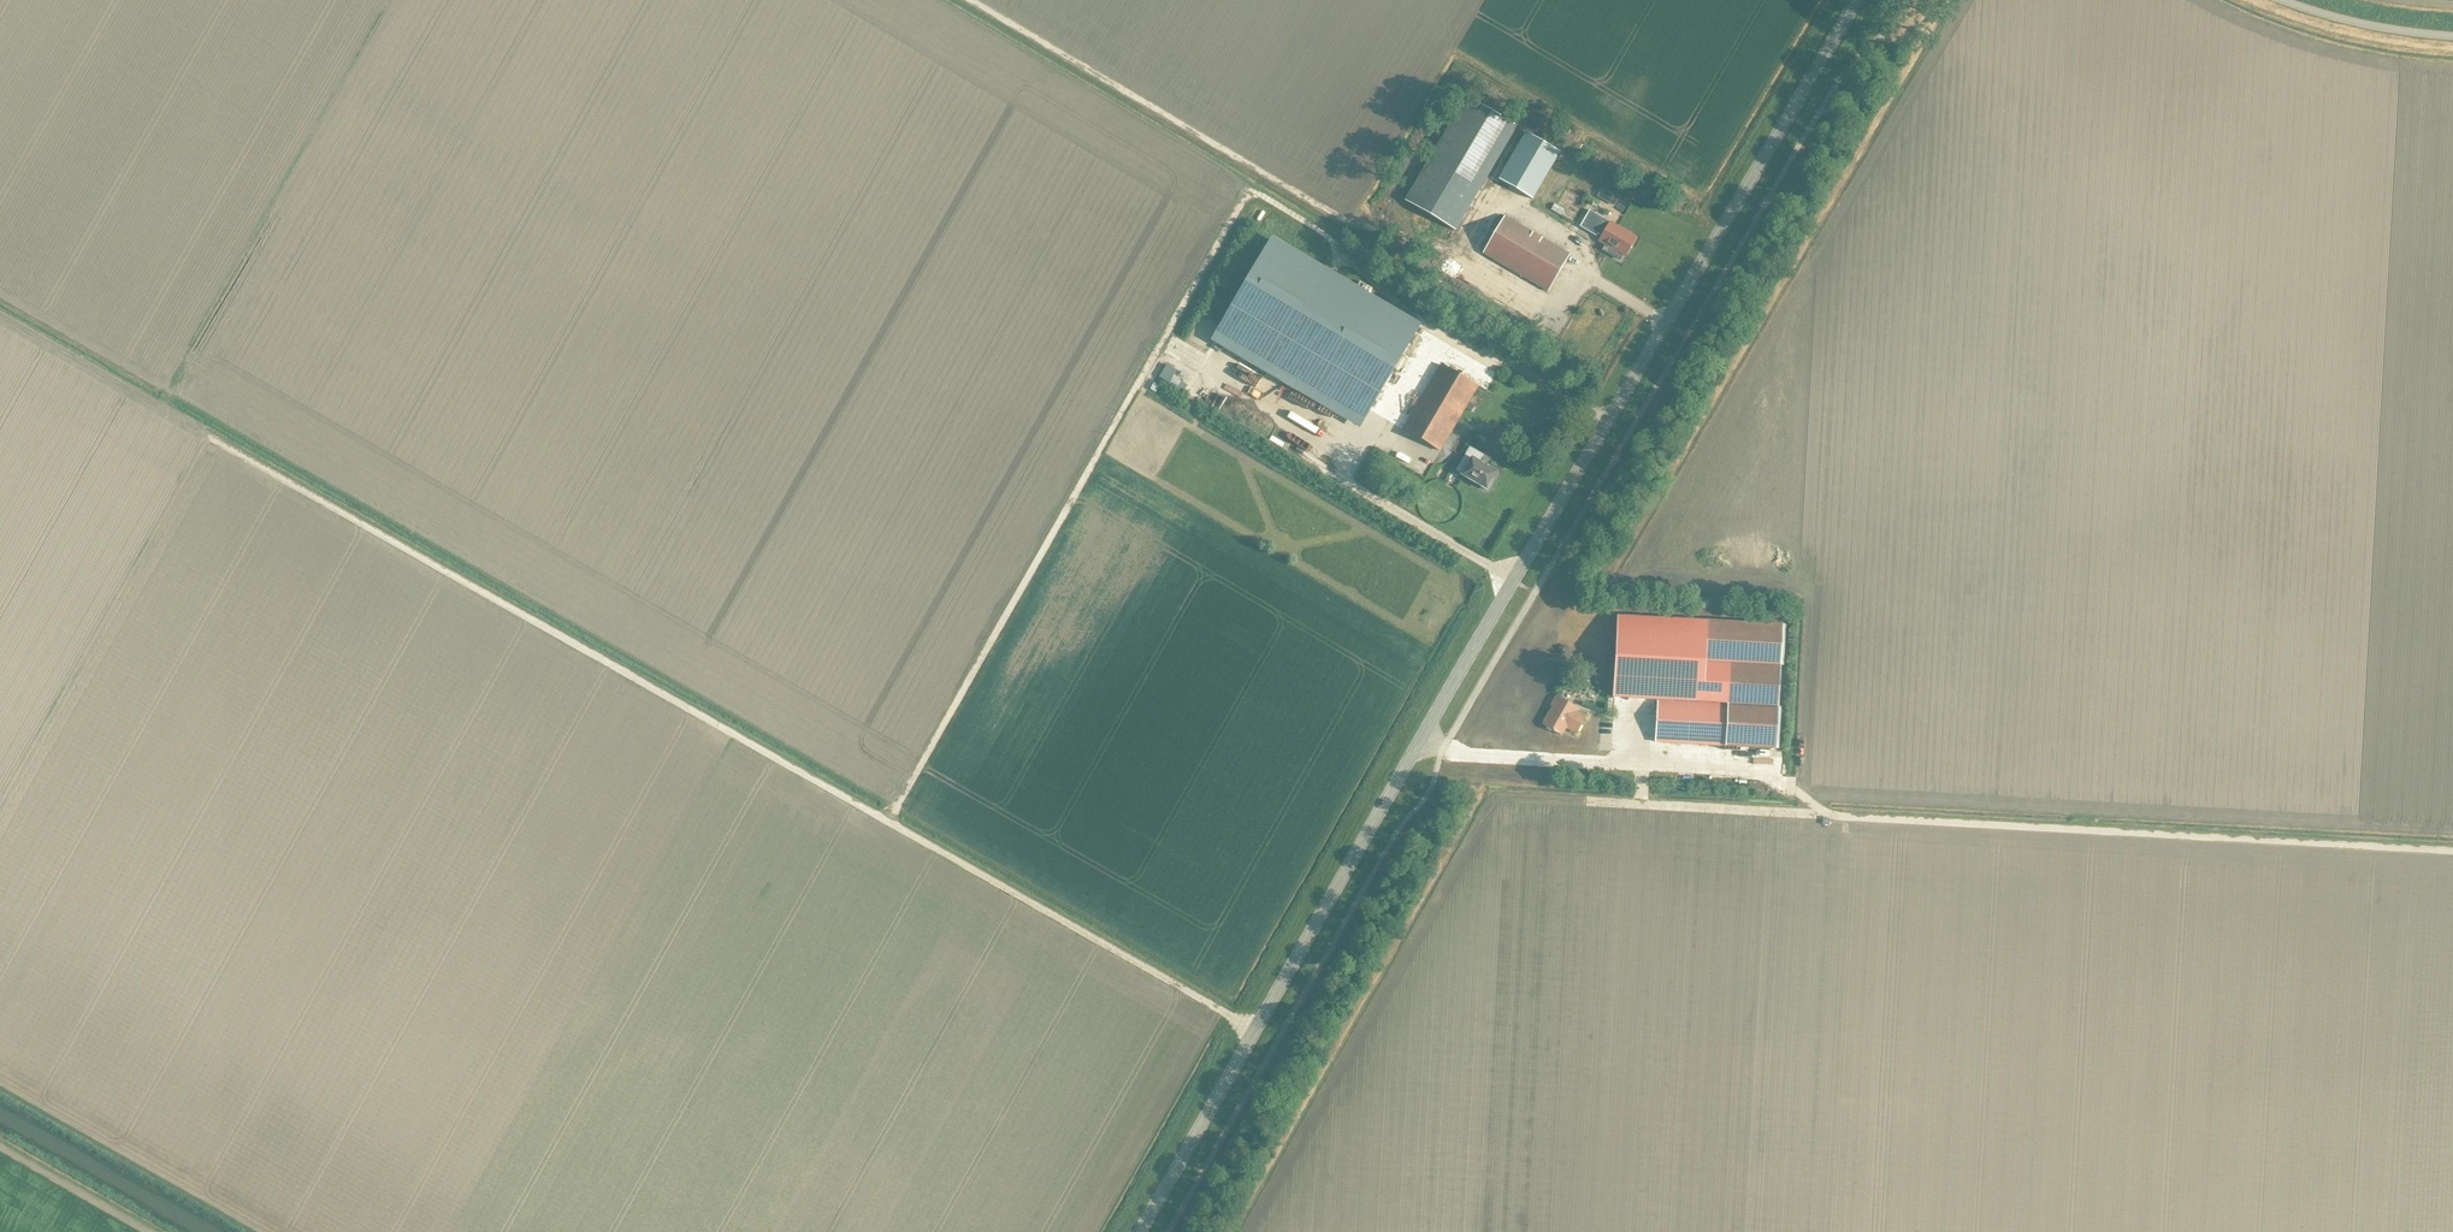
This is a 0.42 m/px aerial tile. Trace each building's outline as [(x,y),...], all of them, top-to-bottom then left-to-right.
[(1466,96),(1405,200),(1455,230),(1516,126),(1466,96)] [(1532,198),(1560,151),(1526,132),(1500,179),(1532,198)] [(1624,255),(1635,237),(1589,209),(1580,226),(1596,236),(1597,233),(1602,236),(1599,241),(1624,255)] [(1548,291),(1569,254),(1505,216),(1483,253),(1548,291)] [(1272,240),(1223,323),(1368,408),(1417,325),(1272,240)] [(1403,429),(1440,450),(1478,386),(1441,364),(1403,429)] [(1462,474),(1478,484),(1478,485),(1487,490),(1491,482),(1490,482),(1496,472),(1487,467),(1488,466),(1480,462),(1484,455),(1470,447),(1463,458),(1469,462),(1462,474)] [(1707,620),(1617,615),(1613,697),(1673,700),(1673,701),(1718,704),(1718,699),(1727,699),(1729,663),(1705,662),(1707,620)] [(1705,662),(1729,663),(1727,699),(1718,699),(1718,704),(1673,701),(1657,701),(1655,742),(1775,748),(1782,624),(1707,620),(1705,662)] [(1578,711),(1579,709),(1556,696),(1551,705),(1553,707),(1543,724),(1561,734),(1566,726),(1576,732),(1586,716),(1578,711)]
